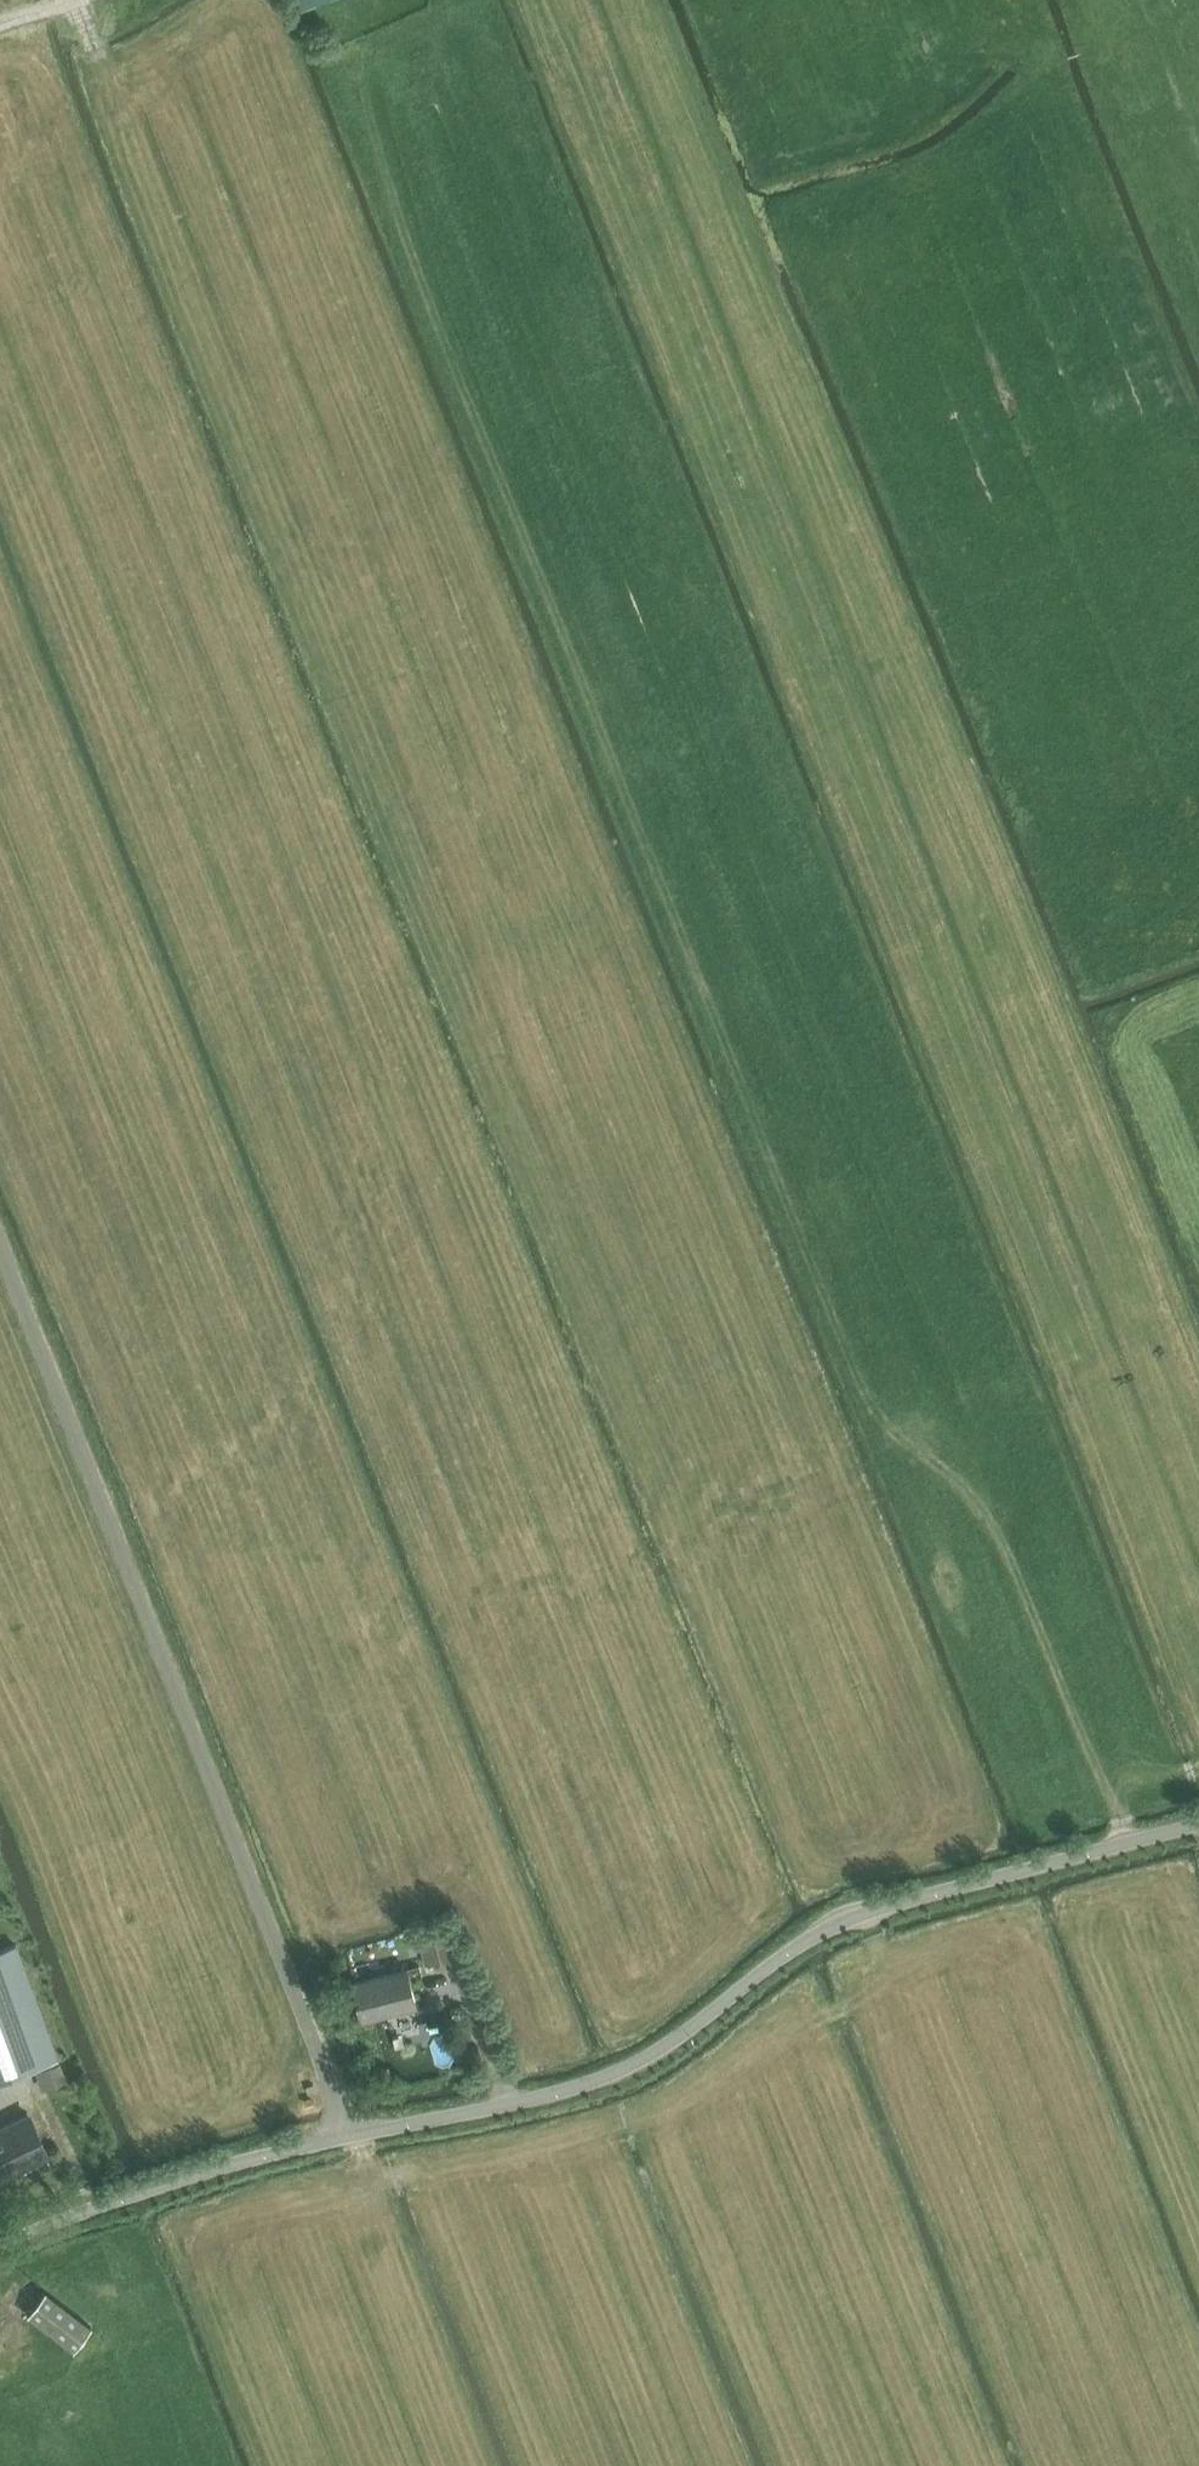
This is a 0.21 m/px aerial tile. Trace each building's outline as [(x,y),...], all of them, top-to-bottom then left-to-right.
[(302,9),(326,0),(299,0),(302,9)] [(426,1963),(456,1956),(449,1926),(419,1933),(426,1963)] [(57,2057),(16,1944),(0,1950),(0,2077),(57,2057)] [(364,2018),(416,2006),(407,1970),(356,1982),(364,2018)] [(57,2062),(39,2069),(46,2087),(64,2081),(57,2062)] [(47,2152),(28,2113),(0,2127),(0,2178),(22,2167),(21,2165),(47,2152)] [(70,2341),(84,2322),(48,2295),(33,2314),(70,2341)]
